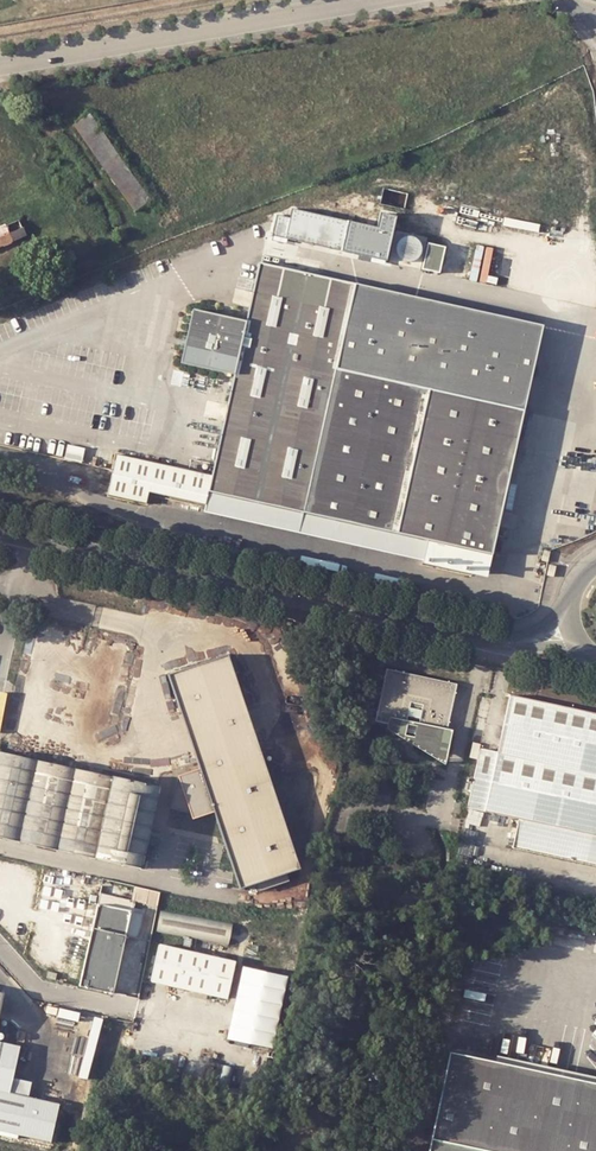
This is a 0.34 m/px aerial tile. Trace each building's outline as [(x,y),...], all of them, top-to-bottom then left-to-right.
[(150,202),(90,115),(72,128),(131,215),(150,202)] [(293,219),(282,216),(277,234),(392,261),(402,217),(386,213),(383,229),(296,209),(293,219)] [(0,229),(0,248),(25,238),(18,221),(0,229)] [(418,237),(415,236),(410,236),(407,237),(403,240),(400,244),(400,252),(402,256),(407,260),(410,262),(415,262),(419,261),(423,258),(425,254),(426,249),(425,244),(422,240),(418,237)] [(449,247),(431,243),(426,269),(443,273),(449,247)] [(71,255),(58,261),(63,270),(76,264),(71,255)] [(287,272),(315,279),(317,268),(289,261),(287,272)] [(206,496),(490,560),(522,416),(420,393),(412,391),(333,373),(352,287),(315,279),(287,272),(258,265),(246,317),(234,372),(209,480),(206,494),(206,496)] [(420,393),(522,416),(541,330),(352,287),(333,373),(412,391),(420,393)] [(246,317),(190,304),(180,359),(234,372),(246,317)] [(115,459),(107,500),(146,508),(148,497),(203,509),(206,496),(206,494),(209,480),(115,459)] [(490,560),(206,496),(203,509),(201,517),(486,580),(490,560)] [(548,562),(551,551),(544,549),(541,560),(548,562)] [(557,565),(550,563),(547,575),(554,577),(557,565)] [(226,649),(165,669),(223,845),(236,885),(297,865),(226,649)] [(459,683),(386,667),(374,719),(392,723),(391,726),(405,736),(406,731),(418,734),(416,743),(431,752),(439,755),(442,753),(447,750),(449,745),(452,731),(449,730),(459,683)] [(480,746),(477,759),(467,807),(481,810),(503,815),(516,818),(514,830),(511,842),(511,844),(595,863),(595,714),(510,694),(497,749),(480,746)] [(406,731),(405,736),(416,743),(418,734),(406,731)] [(477,759),(480,746),(476,745),(472,744),(469,757),(477,759)] [(2,749),(0,756),(0,838),(140,868),(149,832),(159,787),(101,772),(2,749)] [(467,807),(465,816),(479,819),(481,810),(467,807)] [(500,824),(503,815),(481,810),(479,819),(500,824)] [(504,840),(511,842),(514,830),(507,828),(504,840)] [(105,899),(105,895),(99,894),(78,986),(112,992),(125,935),(138,938),(143,915),(137,914),(123,910),(124,903),(105,899)] [(123,910),(137,914),(139,906),(124,903),(123,910)] [(232,923),(160,910),(156,934),(226,947),(232,923)] [(220,958),(203,954),(158,945),(149,979),(228,995),(235,961),(220,958)] [(205,946),(203,954),(220,958),(222,951),(205,946)] [(231,1040),(277,1049),(292,976),(246,967),(240,997),(231,1040)] [(47,971),(46,978),(56,980),(57,973),(47,971)] [(47,1006),(45,1013),(57,1015),(58,1008),(47,1006)] [(8,1090),(20,1047),(0,1043),(0,1088),(8,1090)] [(450,1053),(431,1140),(482,1150),(595,1150),(595,1085),(450,1053)] [(0,1088),(0,1130),(51,1141),(58,1107),(59,1101),(8,1090),(0,1088)] [(429,1150),(482,1150),(431,1140),(429,1150)]
